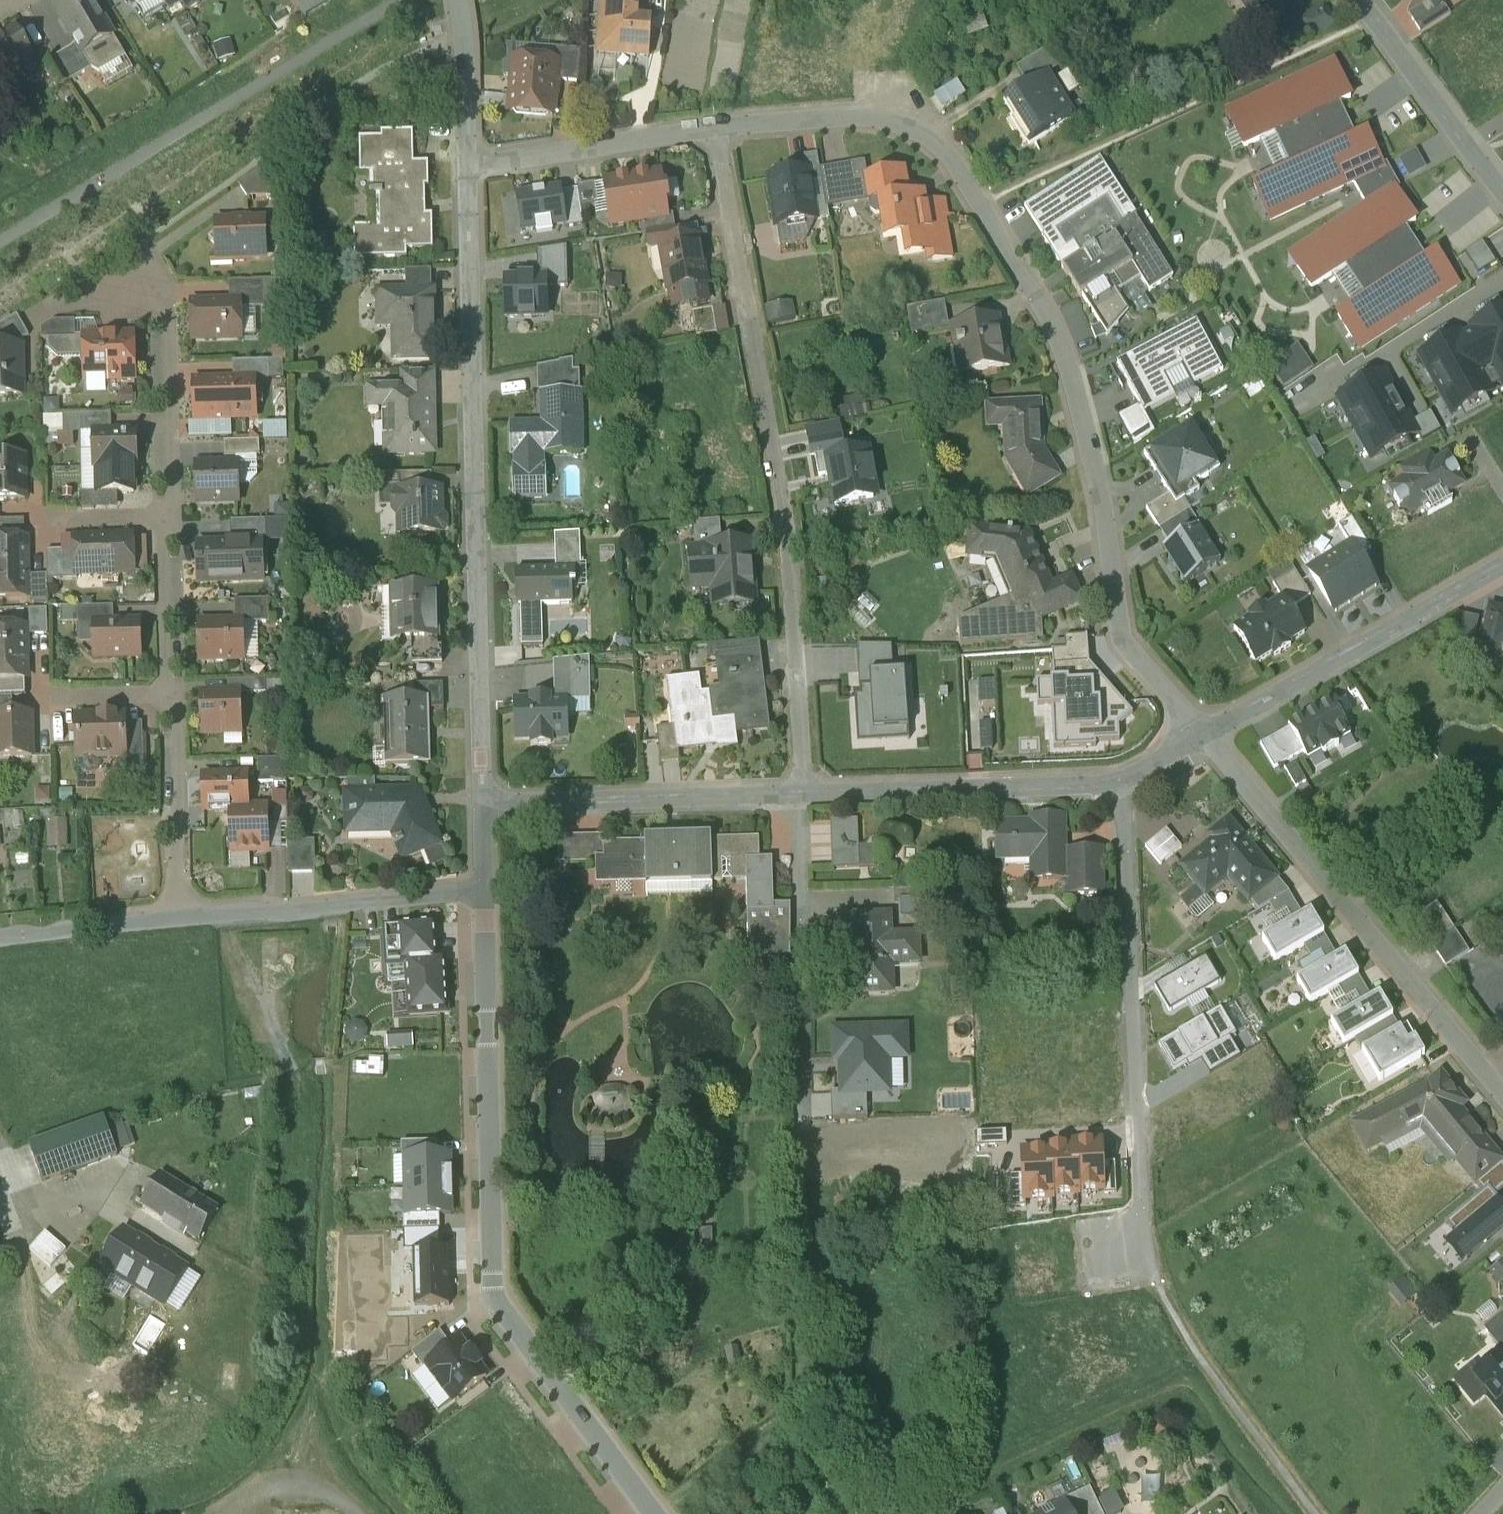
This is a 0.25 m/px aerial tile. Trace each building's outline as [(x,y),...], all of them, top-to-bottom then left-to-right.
[(93,0),(66,0),(55,7),(77,45),(83,56),(84,55),(92,69),(100,73),(115,64),(115,65),(126,59),(93,0)] [(180,0),(164,0),(170,11),(182,4),(180,0)] [(198,0),(182,0),(188,10),(200,3),(198,0)] [(329,4),(328,0),(294,0),(302,17),(329,4)] [(602,9),(603,9),(599,53),(624,55),(649,57),(652,25),(636,24),(638,0),(603,0),(602,9)] [(1252,11),(1268,0),(1244,0),(1252,11)] [(1431,0),(1409,15),(1421,35),(1450,16),(1443,5),(1437,9),(1431,0)] [(1431,0),(1437,9),(1443,5),(1450,0),(1431,0)] [(1321,8),(1302,22),(1314,38),(1333,23),(1321,8)] [(0,39),(0,79),(35,59),(17,29),(0,39)] [(230,42),(214,47),(219,60),(234,56),(230,42)] [(504,76),(510,77),(514,74),(515,59),(556,63),(557,49),(506,44),(504,76)] [(72,48),(56,57),(70,82),(92,69),(84,55),(83,56),(77,45),(72,48)] [(1050,48),(1025,63),(1034,77),(1059,62),(1050,48)] [(582,51),(557,49),(556,63),(557,63),(556,81),(579,83),(582,51)] [(133,72),(126,59),(115,65),(115,64),(100,73),(107,88),(133,72)] [(556,63),(515,59),(514,74),(510,77),(509,92),(512,95),(510,113),(552,116),(556,81),(557,63),(556,63)] [(1351,99),(1334,63),(1228,113),(1237,131),(1244,146),(1245,148),(1261,141),(1282,131),(1298,165),(1277,175),(1254,186),(1271,221),(1353,183),(1383,169),(1382,166),(1367,133),(1356,138),(1340,104),(1351,99)] [(1046,76),(1005,101),(1006,103),(1009,101),(1019,116),(1017,117),(1032,141),(1028,144),(1029,145),(1072,118),(1046,76)] [(507,98),(485,95),(484,108),(507,110),(507,98)] [(1244,146),(1237,131),(1225,137),(1232,152),(1244,146)] [(1298,165),(1282,131),(1261,141),(1277,175),(1298,165)] [(413,132),(382,133),(382,138),(360,139),(360,173),(355,173),(355,174),(372,174),(372,191),(370,191),(370,196),(378,196),(379,230),(354,230),(355,259),(407,258),(407,250),(433,250),(432,216),(426,216),(425,187),(429,187),(428,164),(414,164),(413,132)] [(817,154),(804,157),(806,172),(808,172),(810,184),(822,181),(820,170),(817,154)] [(1424,166),(1418,155),(1402,164),(1408,175),(1424,166)] [(1119,189),(1100,159),(1025,208),(1044,238),(1043,240),(1062,269),(1080,298),(1082,297),(1107,336),(1129,312),(1117,294),(1141,279),(1149,292),(1173,277),(1134,217),(1136,215),(1119,189)] [(865,162),(820,170),(822,181),(826,204),(868,196),(864,177),(867,177),(865,162)] [(1382,166),(1383,169),(1353,183),(1366,206),(1394,188),(1396,190),(1400,188),(1387,164),(1382,166)] [(282,197),(281,169),(265,170),(239,185),(249,200),(252,198),(282,197)] [(925,194),(910,196),(907,176),(900,171),(867,177),(864,177),(868,196),(870,211),(876,215),(880,214),(882,230),(889,235),(900,233),(901,234),(904,250),(908,253),(924,250),(926,252),(928,262),(952,257),(946,218),(954,217),(954,215),(948,216),(945,200),(927,203),(925,194)] [(806,172),(769,179),(774,208),(772,208),(775,228),(814,222),(816,221),(810,184),(808,172),(806,172)] [(660,174),(640,177),(640,175),(632,176),(639,221),(667,217),(667,216),(665,202),(668,201),(666,189),(663,189),(660,174)] [(625,179),(605,182),(612,226),(639,221),(632,176),(625,178),(625,179)] [(822,181),(810,184),(816,221),(828,219),(826,204),(822,181)] [(595,184),(577,187),(578,191),(581,209),(599,206),(595,184)] [(1366,206),(1290,256),(1312,289),(1333,275),(1352,263),(1372,294),(1353,307),(1338,317),(1360,350),(1458,286),(1437,253),(1427,259),(1406,228),(1416,221),(1396,190),(1394,188),(1366,206)] [(561,189),(516,196),(522,231),(537,229),(537,233),(553,231),(552,227),(566,225),(567,224),(562,193),(561,189)] [(578,191),(562,193),(567,224),(566,225),(566,229),(583,226),(581,209),(578,191)] [(667,217),(639,221),(642,235),(648,234),(674,230),(676,230),(673,215),(667,216),(667,217)] [(264,220),(218,222),(218,232),(209,240),(218,249),(219,259),(228,259),(232,263),(246,262),(249,258),(265,257),(264,220)] [(814,222),(775,228),(779,247),(805,243),(814,222)] [(674,230),(648,234),(651,250),(661,248),(661,247),(676,244),(674,230)] [(676,244),(661,247),(661,248),(666,276),(667,275),(670,291),(668,291),(669,292),(671,292),(674,310),(707,304),(704,287),(706,286),(706,285),(705,285),(700,259),(701,259),(698,240),(676,244)] [(1483,243),(1466,255),(1479,275),(1496,264),(1483,243)] [(538,278),(546,278),(546,288),(569,287),(567,247),(537,251),(538,278)] [(1372,294),(1352,263),(1333,275),(1353,307),(1372,294)] [(431,269),(405,270),(406,290),(432,290),(431,269)] [(538,278),(506,279),(507,317),(547,316),(546,288),(546,278),(538,278)] [(265,281),(229,282),(229,302),(240,302),(240,309),(255,308),(266,308),(265,281)] [(406,290),(378,291),(379,326),(394,325),(395,360),(435,359),(434,290),(433,290),(432,290),(406,290)] [(767,305),(770,324),(798,319),(795,301),(767,305)] [(229,302),(192,303),(194,340),(241,339),(241,337),(240,309),(240,302),(229,302)] [(945,302),(911,308),(916,335),(950,329),(949,327),(945,302)] [(255,308),(240,309),(241,337),(257,337),(255,308)] [(713,310),(718,334),(730,332),(725,309),(713,310)] [(713,310),(692,313),(697,338),(718,334),(713,310)] [(1419,356),(1452,416),(1493,393),(1491,389),(1501,384),(1502,387),(1502,310),(1470,328),(1472,331),(1462,337),(1460,334),(1419,356)] [(0,325),(0,348),(21,347),(21,341),(29,336),(17,315),(0,325)] [(995,319),(949,327),(950,329),(954,328),(963,374),(1009,366),(1005,342),(1004,341),(1003,340),(1001,339),(999,340),(995,319)] [(75,339),(75,321),(53,321),(41,329),(42,340),(75,339)] [(1164,342),(1153,347),(1152,345),(1117,363),(1144,413),(1146,412),(1144,408),(1173,393),(1165,377),(1182,369),(1190,384),(1219,369),(1221,372),(1223,371),(1197,321),(1162,339),(1164,342)] [(133,335),(84,337),(86,381),(88,380),(87,379),(105,378),(106,380),(134,379),(133,335)] [(22,347),(21,347),(0,348),(0,396),(23,395),(22,347)] [(1307,368),(1297,352),(1275,366),(1285,382),(1307,368)] [(574,372),(573,360),(559,362),(560,392),(580,391),(580,372),(574,372)] [(269,362),(269,361),(233,362),(233,380),(237,380),(237,382),(255,381),(269,381),(269,380),(269,362)] [(269,362),(269,380),(284,379),(283,362),(269,362)] [(542,392),(560,392),(559,362),(539,366),(539,392),(542,392)] [(1384,373),(1338,399),(1372,461),(1419,435),(1413,423),(1384,373)] [(432,391),(431,376),(405,377),(405,389),(405,392),(432,391)] [(237,382),(237,380),(233,380),(194,381),(195,419),(231,419),(256,418),(255,381),(237,382)] [(432,391),(405,392),(405,389),(370,390),(371,405),(387,404),(388,453),(433,452),(432,391)] [(542,392),(543,424),(509,425),(510,455),(516,455),(517,468),(512,468),(513,498),(547,498),(546,467),(542,468),(542,455),(581,454),(580,391),(560,392),(542,392)] [(1039,404),(987,406),(988,427),(1004,427),(1006,460),(1015,477),(1022,473),(1033,492),(1056,478),(1045,460),(1047,458),(1042,450),(1039,404)] [(1413,423),(1419,435),(1423,441),(1441,431),(1431,413),(1413,423)] [(111,432),(111,414),(81,415),(81,434),(95,434),(95,433),(111,432)] [(231,419),(195,419),(195,423),(189,423),(189,438),(231,437),(231,419)] [(264,441),(288,440),(287,423),(263,424),(264,441)] [(837,423),(808,429),(808,431),(806,431),(811,457),(815,456),(845,450),(840,425),(838,425),(837,423)] [(1192,425),(1181,432),(1172,437),(1173,439),(1168,442),(1167,440),(1144,455),(1169,495),(1177,490),(1184,500),(1199,491),(1194,483),(1199,480),(1200,482),(1209,477),(1208,476),(1211,474),(1213,470),(1214,466),(1214,462),(1212,458),(1213,458),(1210,454),(1208,455),(1200,442),(1202,441),(1199,436),(1192,425)] [(136,468),(136,432),(111,432),(95,433),(95,434),(95,452),(95,469),(98,469),(116,469),(118,471),(131,471),(133,468),(134,468),(136,468)] [(95,452),(95,434),(81,434),(82,453),(95,452)] [(1326,458),(1315,439),(1306,444),(1317,463),(1326,458)] [(260,441),(224,442),(224,458),(235,458),(257,457),(260,457),(260,441)] [(819,477),(830,475),(827,458),(845,455),(845,450),(815,456),(819,477)] [(830,475),(836,505),(874,498),(870,481),(874,480),(869,451),(845,455),(827,458),(830,475)] [(95,469),(95,452),(82,453),(82,469),(95,469)] [(1428,454),(1400,469),(1406,479),(1409,477),(1411,480),(1435,466),(1428,454)] [(25,457),(0,457),(0,501),(26,501),(25,457)] [(235,464),(238,464),(238,485),(251,485),(257,478),(257,457),(235,458),(235,464)] [(1435,466),(1411,480),(1409,477),(1406,479),(1407,482),(1392,490),(1396,497),(1394,499),(1400,510),(1403,509),(1407,516),(1422,508),(1427,518),(1452,504),(1447,494),(1461,485),(1457,478),(1460,477),(1454,465),(1451,467),(1447,460),(1435,466)] [(235,464),(197,465),(198,503),(239,502),(238,485),(238,464),(235,464)] [(134,493),(134,468),(133,468),(131,471),(118,471),(116,469),(98,469),(98,494),(118,493),(134,493)] [(98,494),(98,469),(95,469),(82,469),(82,494),(94,494),(98,494)] [(432,473),(401,474),(401,491),(432,490),(432,473)] [(439,516),(439,490),(432,490),(401,491),(401,493),(399,493),(393,498),(393,507),(399,513),(401,513),(402,534),(439,533),(444,528),(444,521),(439,516)] [(1169,495),(1146,509),(1159,530),(1190,511),(1184,500),(1177,490),(1169,495)] [(98,494),(94,494),(95,510),(118,509),(118,493),(98,494)] [(94,494),(82,494),(82,510),(95,510),(94,494)] [(1190,511),(1159,530),(1169,545),(1198,527),(1199,528),(1200,527),(1190,511)] [(0,521),(0,540),(25,540),(25,520),(0,521)] [(1353,547),(1359,557),(1371,550),(1351,520),(1338,527),(1351,548),(1353,547)] [(267,537),(267,521),(231,522),(231,538),(263,537),(267,537)] [(267,521),(267,537),(288,537),(288,521),(267,521)] [(720,523),(692,525),(694,547),(722,545),(720,523)] [(1169,545),(1162,549),(1163,551),(1163,550),(1184,584),(1184,585),(1221,562),(1220,561),(1199,528),(1198,527),(1169,545)] [(1027,536),(1009,534),(1009,536),(973,532),(970,558),(988,560),(988,556),(997,557),(998,560),(1017,605),(1040,595),(1039,594),(1050,590),(1027,536)] [(580,533),(555,535),(556,570),(575,569),(575,565),(581,565),(580,533)] [(231,544),(198,545),(199,583),(264,582),(263,537),(231,538),(231,544)] [(133,539),(75,541),(75,550),(76,563),(76,575),(78,575),(93,574),(96,576),(110,576),(112,573),(134,573),(134,571),(133,539)] [(147,539),(133,539),(134,571),(148,570),(147,539)] [(27,582),(27,580),(29,578),(29,577),(29,562),(27,560),(26,540),(25,540),(0,540),(0,582),(27,582)] [(722,545),(722,549),(728,549),(729,556),(735,555),(734,551),(750,550),(751,565),(752,565),(750,543),(722,545)] [(750,550),(734,551),(735,555),(729,556),(728,549),(722,549),(722,545),(694,547),(694,552),(689,552),(690,572),(696,571),(697,585),(695,585),(695,590),(696,595),(700,594),(700,589),(713,589),(714,605),(735,604),(735,599),(755,598),(752,565),(751,565),(750,550)] [(1309,573),(1334,614),(1377,588),(1359,557),(1353,547),(1351,548),(1309,573)] [(75,550),(47,552),(48,576),(48,581),(63,581),(62,564),(76,563),(75,550)] [(76,563),(62,564),(63,581),(78,580),(78,575),(76,575),(76,563)] [(556,570),(516,571),(517,606),(521,605),(522,647),(543,646),(542,605),(573,604),(573,588),(576,587),(575,569),(556,570)] [(1311,597),(1295,572),(1273,585),(1282,600),(1283,599),(1290,610),(1311,597)] [(48,576),(34,577),(34,579),(33,579),(34,594),(33,594),(33,598),(48,597),(48,581),(48,576)] [(1050,590),(1039,594),(1040,595),(1049,616),(1081,602),(1071,581),(1050,590)] [(0,582),(0,599),(27,598),(27,582),(0,582)] [(437,587),(392,588),(393,610),(399,610),(400,640),(438,639),(437,587)] [(1018,607),(1001,615),(989,610),(971,618),(973,646),(1042,641),(1042,622),(1041,619),(1049,616),(1040,595),(1017,605),(1018,607)] [(1282,600),(1267,609),(1265,607),(1249,617),(1251,619),(1234,630),(1256,664),(1272,654),(1274,657),(1291,647),(1289,644),(1305,634),(1290,610),(1283,599),(1282,600)] [(269,623),(269,601),(235,601),(235,623),(242,623),(242,624),(259,624),(269,623)] [(114,607),(78,608),(78,625),(94,625),(94,623),(114,623),(114,607)] [(400,640),(399,610),(393,610),(382,610),(383,640),(400,640)] [(30,629),(28,629),(29,636),(47,636),(47,611),(30,612),(30,629)] [(1491,612),(1483,656),(1499,659),(1501,651),(1502,652),(1502,614),(1491,612)] [(973,646),(971,618),(959,620),(961,647),(973,646)] [(141,657),(141,622),(114,623),(94,623),(94,625),(95,659),(141,657)] [(235,623),(200,624),(201,662),(215,661),(218,664),(223,664),(226,661),(243,661),(242,624),(242,623),(235,623)] [(259,624),(242,624),(243,661),(260,660),(259,624)] [(0,630),(0,680),(26,679),(27,679),(26,649),(29,649),(29,636),(28,629),(0,630)] [(1087,637),(1065,639),(1066,651),(1052,652),(1053,666),(1089,664),(1087,637)] [(757,642),(709,647),(711,660),(721,659),(721,658),(758,653),(757,642)] [(870,676),(870,675),(894,673),(892,647),(857,646),(859,677),(870,676)] [(442,649),(412,650),(412,664),(442,664),(442,649)] [(758,653),(721,658),(721,659),(725,692),(709,694),(713,722),(735,719),(736,733),(767,729),(758,653)] [(566,702),(591,701),(590,658),(554,662),(555,700),(566,700),(566,702)] [(894,673),(870,675),(870,676),(871,687),(874,733),(885,732),(909,730),(905,673),(894,673)] [(859,688),(871,687),(870,676),(859,677),(859,688)] [(699,677),(669,681),(675,728),(677,750),(679,750),(716,745),(716,748),(738,745),(736,733),(735,719),(713,722),(709,694),(701,695),(699,677)] [(0,680),(0,699),(13,699),(27,698),(26,679),(0,680)] [(264,695),(264,681),(248,682),(248,695),(264,695)] [(248,682),(228,682),(228,696),(240,695),(248,695),(248,682)] [(444,709),(443,685),(414,686),(414,699),(414,710),(422,710),(428,710),(444,709)] [(874,733),(871,687),(859,688),(860,697),(855,697),(856,715),(862,715),(863,733),(874,733)] [(241,730),(240,695),(228,696),(202,696),(203,736),(225,735),(225,730),(241,730)] [(551,738),(567,738),(566,702),(566,700),(555,700),(550,700),(550,698),(532,699),(532,701),(516,701),(517,739),(533,739),(533,745),(551,744),(551,738)] [(14,717),(13,699),(0,699),(0,718),(14,717)] [(414,699),(388,700),(389,764),(385,764),(386,766),(429,765),(429,740),(424,740),(424,733),(426,732),(427,730),(428,729),(428,727),(428,710),(422,710),(414,710),(414,699)] [(1335,700),(1319,709),(1318,708),(1301,718),(1301,719),(1288,726),(1290,729),(1303,753),(1307,760),(1321,752),(1323,755),(1339,747),(1337,743),(1351,735),(1342,720),(1345,717),(1335,700)] [(863,733),(862,715),(856,715),(858,745),(908,742),(907,739),(885,740),(885,732),(874,733),(863,733)] [(0,718),(0,758),(32,757),(31,717),(14,717),(0,718)] [(125,717),(78,718),(79,758),(120,757),(126,757),(125,736),(125,717)] [(639,718),(628,718),(628,729),(639,729),(639,718)] [(675,728),(658,730),(662,764),(680,762),(679,750),(677,750),(675,728)] [(1290,729),(1261,745),(1274,769),(1303,753),(1290,729)] [(910,741),(909,730),(885,732),(885,740),(907,739),(908,742),(910,741)] [(143,736),(125,736),(126,757),(120,757),(121,772),(144,771),(143,736)] [(286,776),(285,761),(258,761),(258,777),(265,777),(286,776)] [(1306,783),(1296,765),(1286,771),(1296,789),(1306,783)] [(248,810),(247,776),(204,777),(205,813),(231,812),(248,812),(248,810)] [(287,809),(286,776),(265,777),(266,810),(267,810),(273,809),(287,809)] [(376,792),(376,780),(348,781),(348,793),(376,792)] [(348,793),(345,793),(347,835),(348,835),(348,831),(394,829),(399,841),(393,844),(395,847),(400,845),(405,858),(402,859),(403,860),(428,850),(427,849),(440,844),(440,845),(442,845),(420,791),(376,792),(348,793)] [(287,826),(287,809),(273,809),(274,827),(282,826),(287,826)] [(248,810),(248,812),(231,812),(232,853),(268,852),(268,851),(267,827),(267,810),(266,810),(248,810)] [(1042,823),(1042,859),(1043,881),(1066,881),(1065,855),(1064,817),(1041,818),(1042,823)] [(68,820),(48,821),(49,849),(69,848),(68,820)] [(859,820),(831,821),(834,870),(861,868),(859,820)] [(1204,850),(1181,869),(1197,888),(1206,899),(1228,880),(1248,905),(1251,903),(1278,881),(1229,821),(1209,838),(1213,843),(1217,847),(1208,855),(1204,850)] [(1042,859),(1042,823),(996,825),(997,860),(1042,859)] [(282,826),(274,827),(267,827),(268,851),(282,851),(282,826)] [(1182,850),(1167,831),(1145,849),(1161,867),(1182,850)] [(605,836),(559,837),(560,864),(605,863),(606,863),(606,844),(605,836)] [(693,841),(692,880),(692,884),(692,892),(694,892),(693,883),(747,881),(748,913),(748,943),(738,944),(739,960),(791,957),(791,906),(774,906),(773,860),(760,860),(759,839),(693,841)] [(692,880),(693,841),(690,841),(687,840),(684,841),(682,842),(606,844),(606,863),(605,863),(605,875),(648,874),(648,881),(692,880)] [(316,874),(315,842),(288,842),(289,874),(316,874)] [(1204,850),(1208,855),(1217,847),(1213,843),(1204,850)] [(1076,855),(1065,855),(1066,881),(1070,881),(1070,896),(1103,895),(1102,850),(1079,851),(1076,855)] [(1290,895),(1278,881),(1251,903),(1259,913),(1270,907),(1290,895)] [(925,888),(896,889),(896,903),(901,903),(901,917),(926,916),(925,888)] [(1214,909),(1206,899),(1197,888),(1180,902),(1198,923),(1214,909)] [(1303,918),(1290,895),(1270,907),(1276,918),(1287,912),(1293,924),(1303,918)] [(1437,904),(1414,919),(1431,946),(1454,931),(1437,904)] [(1324,936),(1311,913),(1303,918),(1293,924),(1262,942),(1276,964),(1304,948),(1324,936)] [(892,935),(891,915),(846,917),(847,948),(860,948),(860,961),(857,961),(858,992),(893,991),(892,957),(918,956),(918,962),(920,962),(919,934),(892,935)] [(435,924),(385,927),(387,967),(407,966),(407,962),(437,961),(435,924)] [(1469,954),(1454,931),(1431,946),(1446,969),(1469,954)] [(1338,959),(1324,936),(1304,948),(1311,960),(1321,953),(1328,965),(1338,959)] [(1328,965),(1297,983),(1310,1005),(1338,989),(1359,977),(1345,955),(1338,959),(1328,965)] [(1206,958),(1155,988),(1170,1013),(1221,983),(1206,958)] [(437,961),(407,962),(407,966),(408,981),(410,1016),(448,1014),(445,961),(437,961)] [(407,966),(387,967),(388,982),(408,981),(407,966)] [(1372,1000),(1359,977),(1338,989),(1345,1001),(1356,995),(1362,1006),(1372,1000)] [(1331,1024),(1344,1047),(1355,1041),(1393,1019),(1380,996),(1372,1000),(1362,1006),(1331,1024)] [(1221,1009),(1159,1046),(1174,1072),(1199,1057),(1230,1039),(1236,1035),(1223,1011),(1221,1009)] [(1362,1053),(1400,1031),(1393,1019),(1355,1041),(1362,1053)] [(1400,1031),(1408,1044),(1415,1040),(1407,1027),(1400,1031)] [(905,1030),(835,1032),(836,1059),(842,1059),(843,1093),(867,1093),(888,1092),(888,1091),(887,1063),(887,1058),(906,1057),(905,1030)] [(1400,1031),(1362,1053),(1380,1083),(1394,1075),(1425,1057),(1415,1040),(1408,1044),(1400,1031)] [(412,1034),(387,1036),(388,1050),(413,1049),(412,1034)] [(1241,1058),(1230,1039),(1199,1057),(1210,1076),(1241,1058)] [(904,1062),(887,1063),(888,1091),(905,1091),(904,1062)] [(1440,1077),(1426,1088),(1354,1128),(1369,1155),(1421,1126),(1453,1164),(1457,1161),(1478,1144),(1474,1140),(1479,1135),(1458,1110),(1463,1105),(1440,1077)] [(599,1094),(595,1100),(591,1115),(598,1118),(607,1120),(617,1119),(627,1116),(631,1114),(636,1109),(628,1098),(624,1093),(618,1089),(612,1088),(605,1090),(599,1094)] [(867,1093),(843,1093),(831,1093),(832,1122),(868,1121),(867,1093)] [(105,1119),(29,1145),(42,1183),(118,1156),(105,1119)] [(1479,1135),(1474,1140),(1478,1144),(1495,1165),(1500,1161),(1479,1135)] [(405,1158),(438,1157),(438,1142),(402,1143),(402,1159),(405,1158)] [(1495,1165),(1478,1144),(1457,1161),(1475,1184),(1501,1162),(1500,1161),(1495,1165)] [(1077,1170),(1078,1191),(1102,1190),(1103,1190),(1102,1164),(1102,1145),(1074,1146),(1074,1149),(1074,1170),(1077,1170)] [(1052,1173),(1053,1195),(1078,1194),(1078,1191),(1077,1170),(1074,1170),(1074,1149),(1048,1149),(1048,1153),(1049,1173),(1052,1173)] [(1048,1153),(1023,1154),(1024,1177),(1024,1199),(1026,1199),(1053,1198),(1053,1195),(1052,1173),(1049,1173),(1048,1153)] [(438,1157),(405,1158),(406,1187),(451,1186),(450,1173),(452,1173),(452,1171),(450,1172),(450,1156),(438,1157)] [(1489,1188),(1496,1198),(1502,1192),(1502,1164),(1501,1162),(1475,1184),(1474,1185),(1482,1194),(1489,1188)] [(1102,1164),(1103,1190),(1102,1190),(1102,1196),(1117,1195),(1116,1164),(1102,1164)] [(195,1197),(160,1175),(141,1206),(200,1242),(219,1211),(195,1197)] [(1026,1199),(1024,1199),(1024,1177),(1011,1177),(1012,1209),(1026,1209),(1026,1199)] [(451,1186),(406,1187),(407,1217),(440,1216),(451,1216),(451,1201),(453,1201),(453,1199),(451,1199),(451,1186)] [(1469,1259),(1502,1230),(1502,1206),(1496,1198),(1489,1188),(1482,1194),(1445,1225),(1454,1236),(1451,1239),(1452,1239),(1468,1259),(1469,1259)] [(440,1216),(407,1217),(403,1217),(404,1231),(440,1230),(440,1216)] [(701,1230),(701,1254),(713,1254),(713,1230),(701,1230)] [(143,1244),(125,1232),(103,1267),(165,1306),(187,1271),(168,1259),(169,1257),(163,1254),(162,1255),(150,1248),(151,1246),(145,1242),(143,1244)] [(1461,1265),(1468,1259),(1452,1239),(1444,1245),(1461,1265)] [(1485,1329),(1502,1351),(1502,1314),(1485,1329)] [(429,1367),(428,1366),(452,1348),(440,1333),(412,1354),(424,1370),(429,1367)] [(452,1348),(428,1366),(429,1367),(437,1378),(434,1380),(443,1392),(446,1390),(455,1401),(486,1377),(477,1366),(480,1364),(472,1352),(469,1354),(460,1342),(452,1348)] [(1478,1375),(1489,1388),(1485,1392),(1502,1414),(1502,1355),(1478,1375)] [(1170,1437),(1159,1429),(1154,1437),(1165,1445),(1170,1437)] [(1090,1488),(1064,1502),(1065,1505),(1067,1504),(1072,1513),(1103,1513),(1090,1488)] [(1101,1502),(1107,1513),(1120,1513),(1122,1513),(1114,1496),(1101,1502)] [(1067,1504),(1065,1505),(1053,1511),(1051,1507),(1042,1512),(1043,1513),(1072,1513),(1067,1504)]
